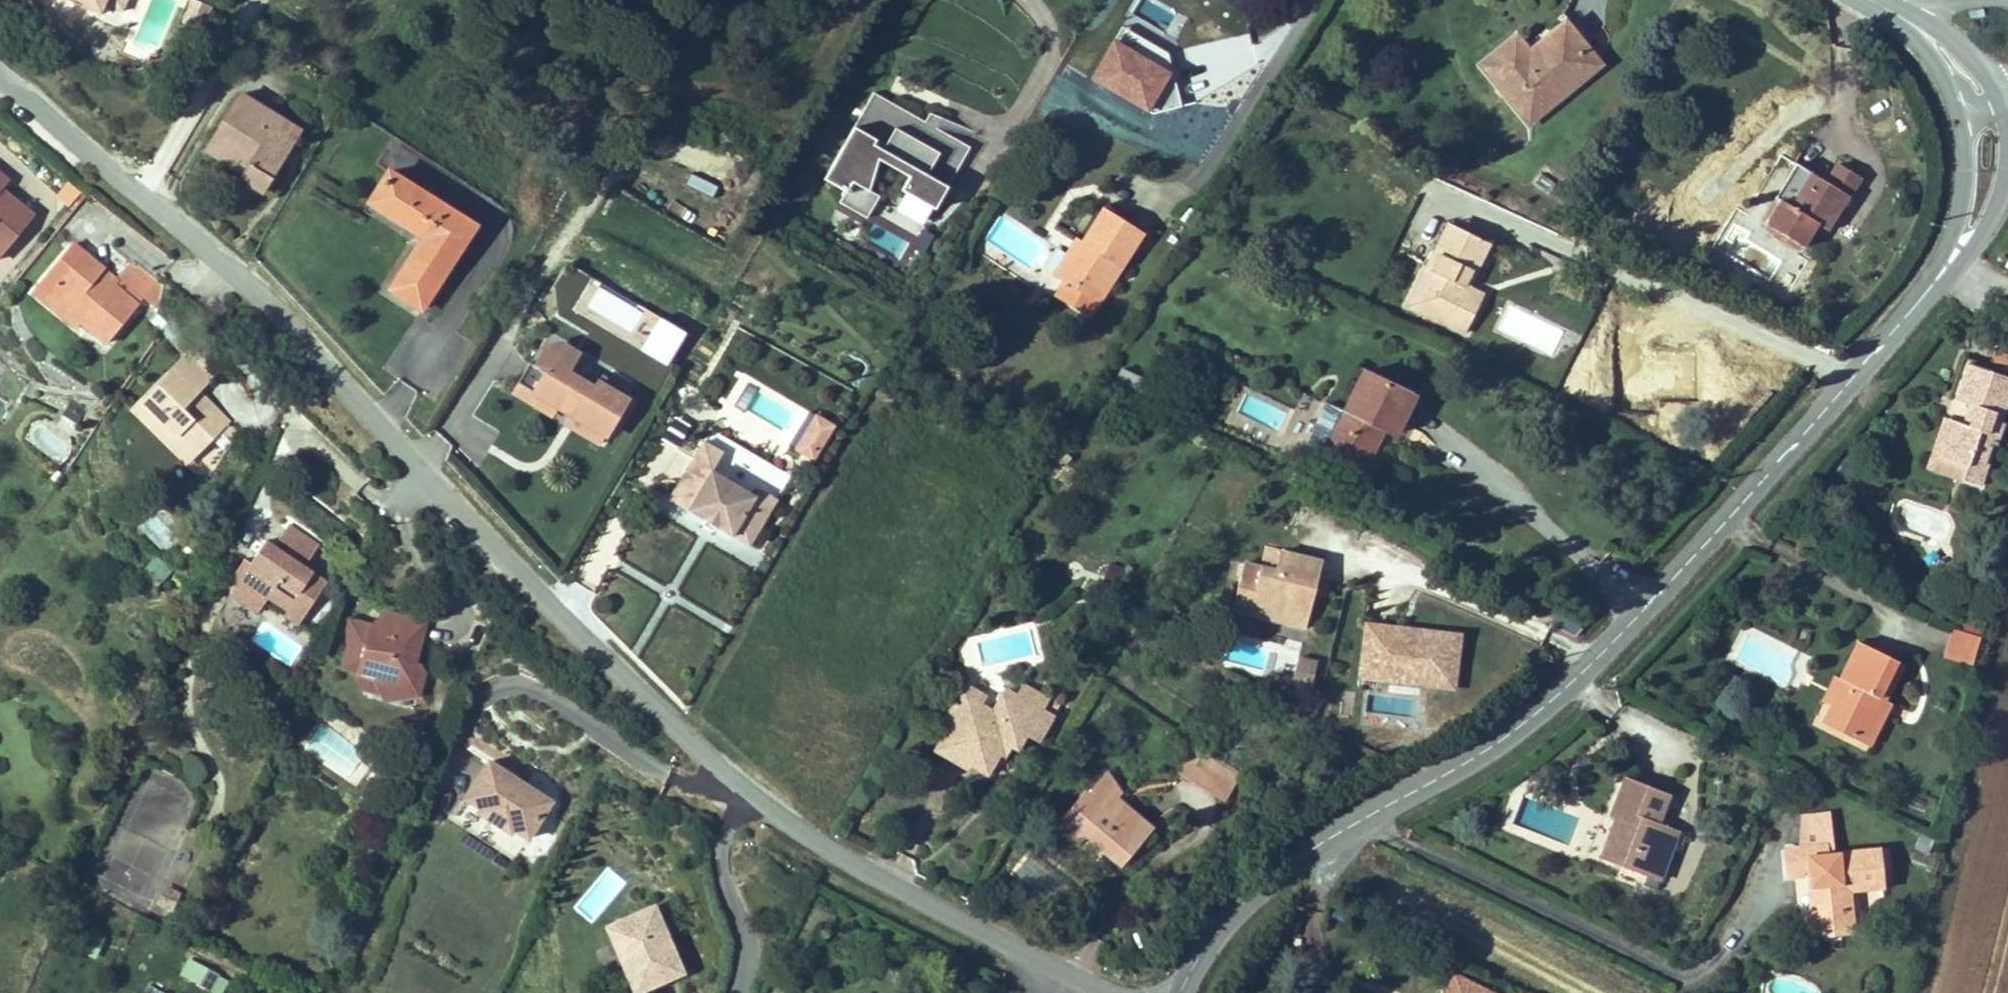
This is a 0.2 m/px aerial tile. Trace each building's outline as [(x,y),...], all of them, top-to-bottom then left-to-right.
[(102,15),(106,3),(108,0),(66,0),(102,15)] [(106,3),(123,11),(128,0),(108,0),(106,3)] [(196,0),(191,0),(187,10),(192,12),(197,1),(196,0)] [(212,7),(197,1),(192,12),(187,10),(182,22),(202,31),(212,7)] [(1529,121),(1585,76),(1573,61),(1586,51),(1560,18),(1524,48),(1515,38),(1483,65),(1529,121)] [(1598,65),(1586,51),(1573,61),(1585,76),(1598,65)] [(973,141),(877,86),(827,173),(848,185),(842,196),(869,212),(881,190),(871,184),(881,152),(912,170),(904,183),(937,203),(973,141)] [(243,180),(265,194),(274,178),(270,176),(282,157),(277,154),(289,135),(267,122),(272,114),(241,95),(212,143),(251,167),(245,175),(243,180)] [(270,176),(274,178),(302,132),(272,114),(267,122),(289,135),(277,154),(282,157),(270,176)] [(207,152),(245,175),(251,167),(212,143),(207,152)] [(1829,231),(1850,197),(1827,183),(1811,173),(1795,164),(1775,198),(1780,201),(1766,224),(1804,248),(1818,225),(1829,231)] [(1827,183),(1850,197),(1860,179),(1837,165),(1827,183)] [(475,226),(389,172),(370,203),(424,238),(391,290),(422,309),(475,226)] [(712,198),(717,185),(689,175),(684,187),(712,198)] [(1065,283),(1098,304),(1143,233),(1104,209),(1083,243),(1077,239),(1054,276),(1065,283)] [(1487,244),(1447,224),(1427,266),(1408,306),(1464,334),(1482,296),(1466,288),(1462,287),(1469,271),(1473,273),(1487,244)] [(12,239),(0,229),(0,257),(12,239)] [(35,317),(28,331),(96,370),(122,326),(92,310),(96,302),(40,269),(18,305),(35,317)] [(1462,287),(1466,288),(1473,273),(1469,271),(1462,287)] [(1098,304),(1065,283),(1057,296),(1091,317),(1098,304)] [(659,320),(648,351),(673,359),(683,329),(659,320)] [(594,388),(566,372),(577,355),(559,344),(545,348),(534,366),(529,363),(517,383),(533,393),(532,396),(534,404),(552,414),(557,406),(569,414),(576,418),(572,426),(600,443),(631,391),(602,374),(594,388)] [(1960,407),(1976,367),(1929,348),(1914,385),(1934,394),(1926,415),(1914,410),(1901,446),(1912,450),(1925,454),(1921,469),(1935,475),(1951,430),(1962,434),(1969,412),(1960,407)] [(1122,369),(1113,386),(1153,405),(1161,388),(1122,369)] [(1414,396),(1363,372),(1343,415),(1326,448),(1321,460),(1360,478),(1384,429),(1389,418),(1401,424),(1414,396)] [(533,393),(517,383),(512,391),(534,404),(532,396),(533,393)] [(147,385),(105,422),(119,440),(127,435),(150,464),(168,451),(178,461),(195,446),(147,385)] [(1314,442),(1326,448),(1343,415),(1331,409),(1314,442)] [(817,454),(835,421),(819,412),(800,444),(817,454)] [(572,426),(576,418),(569,414),(564,422),(572,426)] [(1389,418),(1384,429),(1395,435),(1401,424),(1389,418)] [(723,453),(703,441),(696,453),(716,465),(723,453)] [(1908,464),(1921,469),(1925,454),(1912,450),(1908,464)] [(692,503),(688,510),(732,536),(737,529),(753,539),(776,500),(759,490),(755,497),(712,472),(716,465),(696,453),(674,492),(692,503)] [(674,492),(669,499),(688,510),(692,503),(674,492)] [(138,531),(165,545),(174,527),(147,513),(138,531)] [(310,562),(321,542),(287,524),(276,544),(310,562)] [(737,529),(732,536),(749,546),(753,539),(737,529)] [(207,593),(212,597),(241,618),(248,606),(264,616),(281,628),(301,592),(283,580),(296,560),(266,540),(255,560),(243,554),(228,577),(222,571),(207,593)] [(1240,582),(1232,611),(1258,617),(1260,609),(1278,614),(1291,606),(1298,619),(1307,621),(1314,594),(1305,592),(1308,580),(1317,582),(1321,562),(1265,548),(1260,568),(1244,564),(1240,582)] [(1240,582),(1244,564),(1232,561),(1227,579),(1240,582)] [(1305,592),(1314,594),(1317,582),(1308,580),(1305,592)] [(241,618),(212,597),(203,608),(232,629),(241,618)] [(1307,621),(1298,619),(1291,606),(1278,614),(1260,609),(1258,617),(1306,628),(1307,621)] [(355,636),(321,630),(321,669),(316,684),(347,690),(359,717),(377,703),(388,706),(394,682),(401,676),(391,665),(379,665),(379,657),(390,644),(396,627),(358,619),(355,636)] [(1458,690),(1462,629),(1361,623),(1357,684),(1458,690)] [(1972,665),(1980,636),(1952,628),(1944,657),(1972,665)] [(1845,694),(1852,698),(1869,661),(1824,639),(1806,679),(1812,681),(1800,705),(1791,722),(1824,739),(1845,694)] [(1311,687),(1319,660),(1299,654),(1291,681),(1311,687)] [(945,732),(935,749),(967,768),(970,764),(987,774),(1000,753),(1006,743),(1011,746),(1017,749),(1026,734),(1038,741),(1060,705),(1024,684),(1017,696),(1006,689),(993,711),(980,704),(966,695),(960,692),(939,728),(945,732)] [(966,695),(980,704),(985,695),(971,687),(966,695)] [(1824,739),(1840,746),(1860,704),(1852,698),(1845,694),(1824,739)] [(1006,743),(1000,753),(1005,756),(1011,746),(1006,743)] [(560,796),(493,751),(453,811),(519,856),(560,796)] [(1182,771),(1226,798),(1238,777),(1194,751),(1182,771)] [(1105,852),(1121,865),(1143,838),(1151,828),(1123,804),(1117,812),(1109,806),(1115,798),(1120,793),(1108,774),(1089,796),(1085,793),(1057,827),(1077,844),(1085,835),(1105,852)] [(1616,877),(1629,820),(1622,818),(1628,792),(1582,782),(1573,822),(1580,825),(1595,827),(1593,837),(1588,837),(1581,867),(1616,877)] [(1123,804),(1115,798),(1109,806),(1117,812),(1123,804)] [(1753,851),(1758,877),(1775,874),(1787,935),(1826,928),(1818,885),(1854,879),(1846,844),(1799,852),(1796,842),(1793,843),(1784,807),(1757,813),(1764,848),(1753,851)] [(1645,824),(1629,820),(1616,877),(1632,881),(1645,824)] [(1077,844),(1098,861),(1105,852),(1085,835),(1077,844)] [(661,897),(607,921),(638,989),(692,965),(661,897)] [(78,952),(96,959),(105,936),(87,929),(78,952)] [(230,978),(185,959),(177,977),(215,992),(223,992),(230,978)] [(1418,974),(1407,992),(1452,992),(1418,974)]
